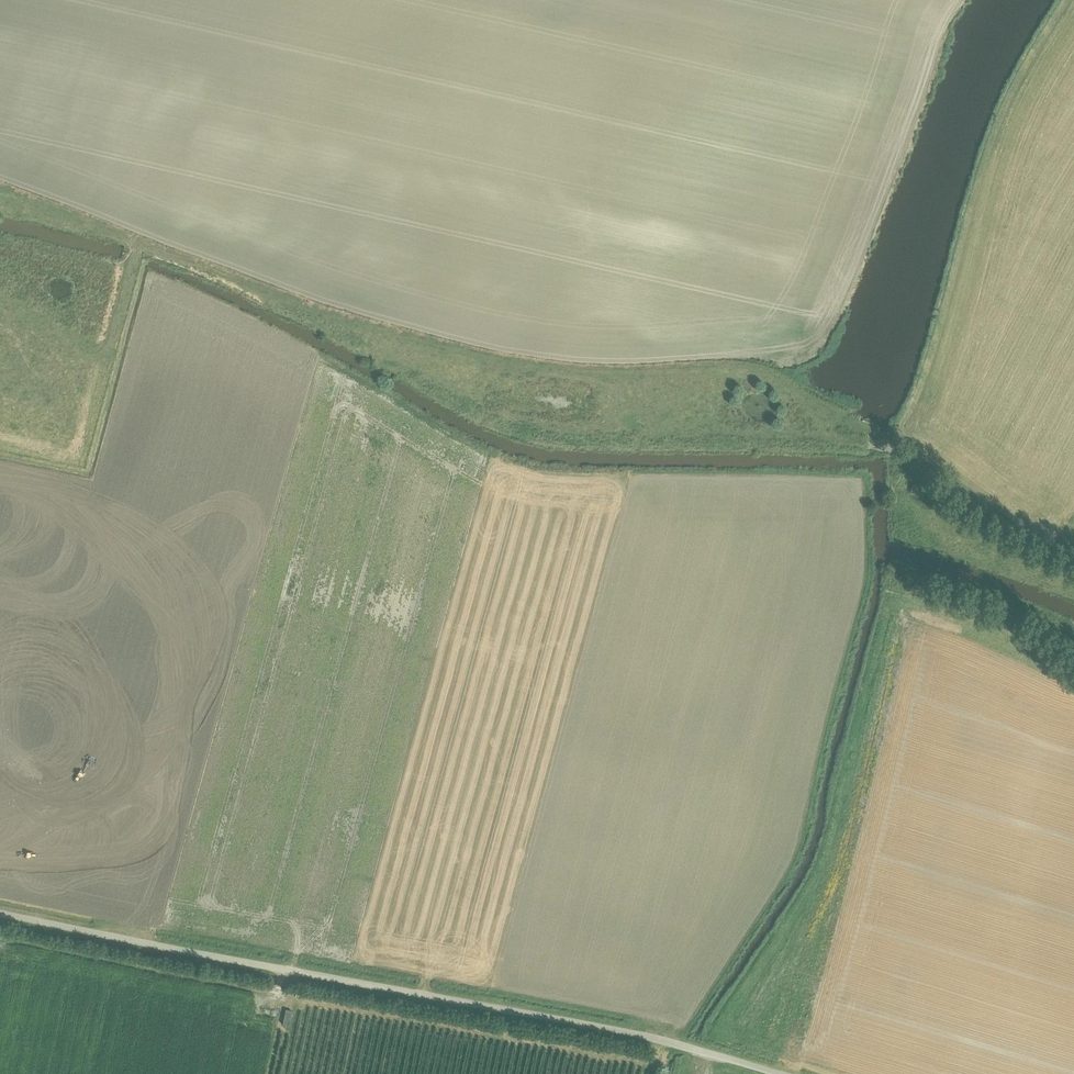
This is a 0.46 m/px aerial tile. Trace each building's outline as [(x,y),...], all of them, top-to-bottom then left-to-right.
[(286,1010),(283,1025),(289,1026),(292,1011),(286,1010)]
